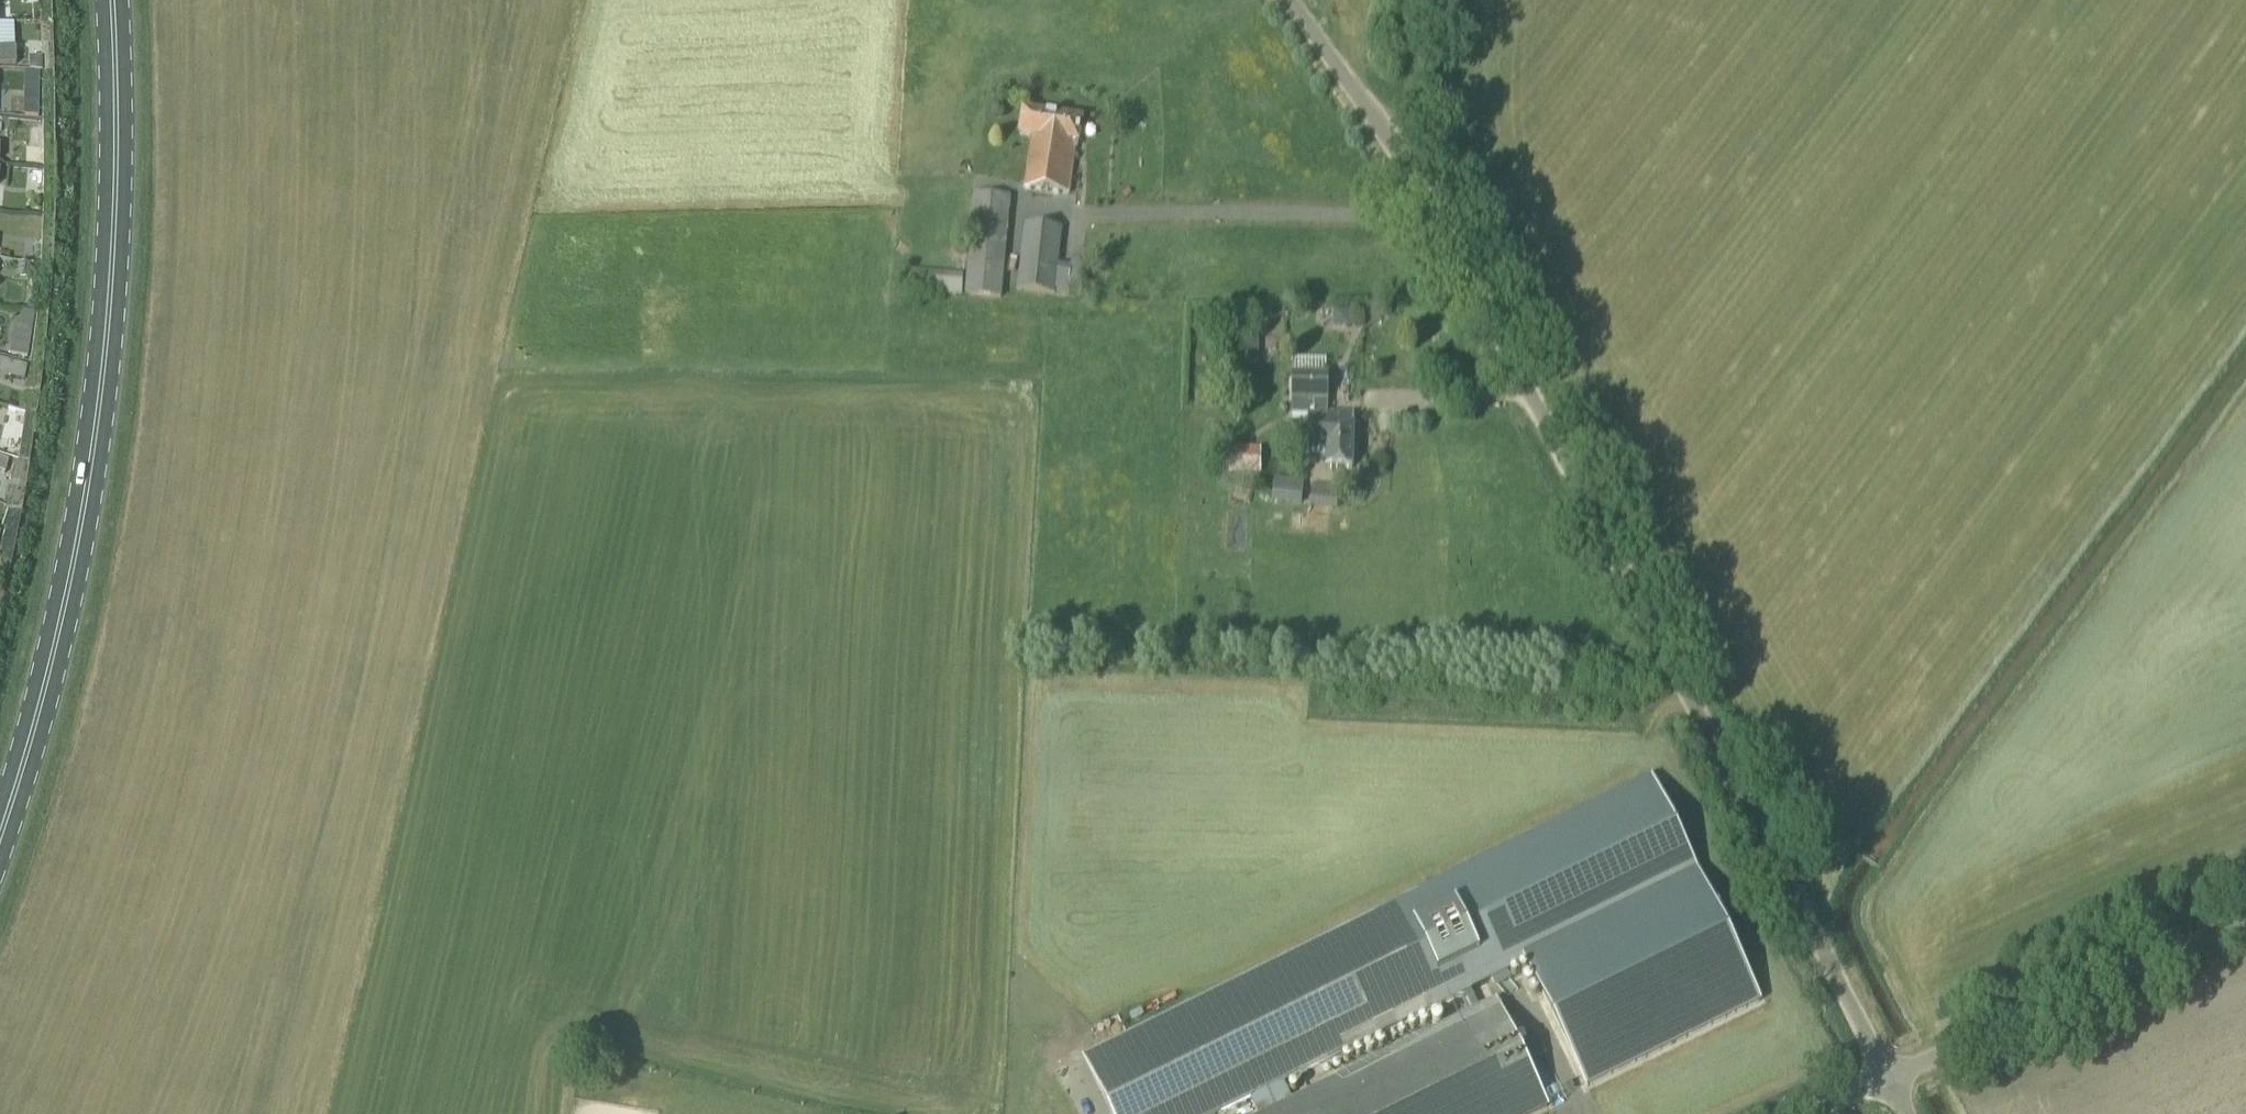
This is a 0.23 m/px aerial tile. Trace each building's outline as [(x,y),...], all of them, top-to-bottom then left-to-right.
[(17,50),(17,33),(0,34),(0,50),(17,50)] [(41,71),(41,57),(28,58),(29,71),(41,71)] [(23,103),(23,116),(38,116),(38,104),(23,103)] [(1079,142),(1083,118),(1023,110),(1020,134),(1032,136),(1025,188),(1069,194),(1076,142),(1079,142)] [(1001,297),(1010,197),(975,194),(966,294),(1001,297)] [(1071,265),(1058,264),(1062,229),(1025,224),(1018,290),(1054,295),(1068,296),(1069,286),(1081,287),(1083,264),(1071,263),(1071,265)] [(962,296),(963,274),(906,269),(904,293),(962,296)] [(1350,326),(1350,309),(1337,309),(1337,325),(1350,326)] [(22,310),(16,342),(11,341),(9,353),(22,356),(26,356),(35,313),(26,311),(22,310)] [(21,364),(13,362),(10,375),(20,377),(23,378),(26,365),(21,364)] [(1353,468),(1353,412),(1327,412),(1328,374),(1293,374),(1292,414),(1309,415),(1309,458),(1328,459),(1328,468),(1353,468)] [(1236,472),(1262,472),(1262,449),(1235,449),(1236,472)] [(0,456),(0,470),(5,472),(8,458),(0,456)] [(1302,505),(1304,479),(1275,476),(1272,502),(1302,505)] [(1336,509),(1339,488),(1313,486),(1309,506),(1336,509)] [(1548,1105),(1496,998),(1291,1098),(1283,1082),(1526,963),(1586,1086),(1762,1000),(1652,776),(1081,1055),(1109,1113),(1217,1113),(1250,1098),(1258,1113),(1530,1113),(1548,1105)]
